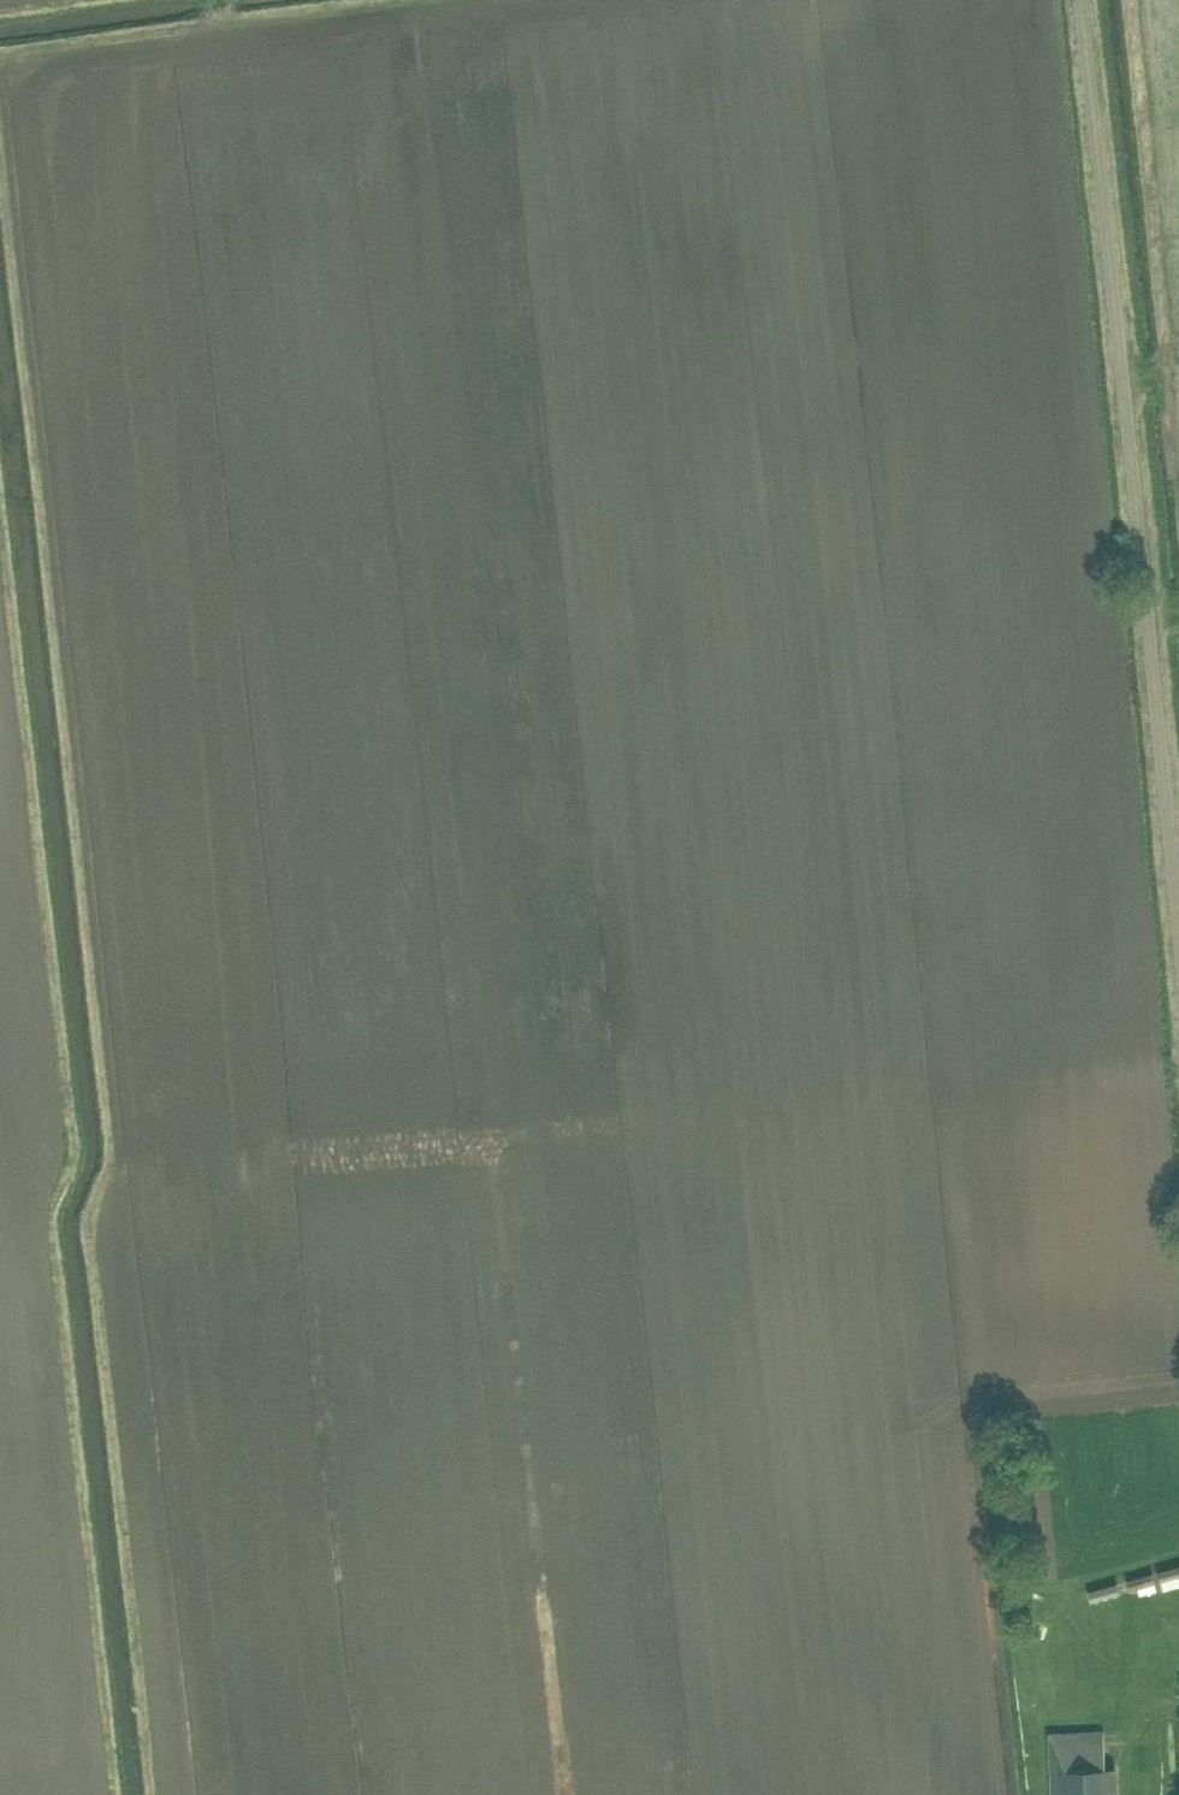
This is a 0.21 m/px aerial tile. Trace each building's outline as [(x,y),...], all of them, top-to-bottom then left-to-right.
[(1158,1573),(1163,1591),(1178,1587),(1178,1566),(1158,1573)] [(1121,1594),(1118,1583),(1088,1591),(1092,1602),(1121,1594)] [(1104,1730),(1049,1733),(1052,1794),(1117,1794),(1116,1769),(1105,1769),(1104,1730)]
